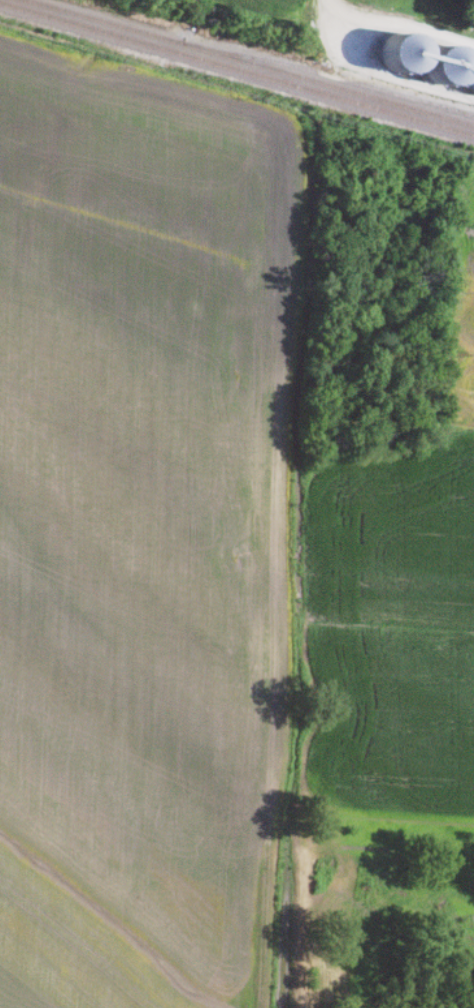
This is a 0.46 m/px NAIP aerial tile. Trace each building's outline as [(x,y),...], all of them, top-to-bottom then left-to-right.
[(385,72),(414,72),(414,36),(385,36),(385,72)] [(456,47),(427,50),(431,87),(459,84),(456,47)]
